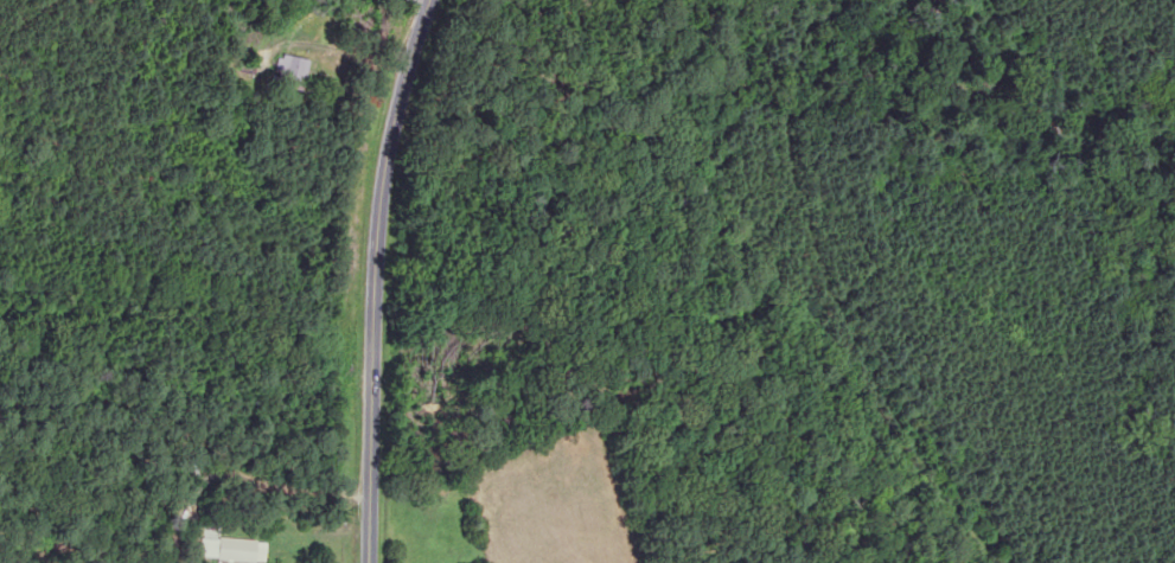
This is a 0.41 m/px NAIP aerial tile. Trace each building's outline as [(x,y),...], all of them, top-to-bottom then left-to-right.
[(302,85),(308,60),(278,53),(272,78),(302,85)] [(254,561),(254,539),(216,539),(216,561),(254,561)]
